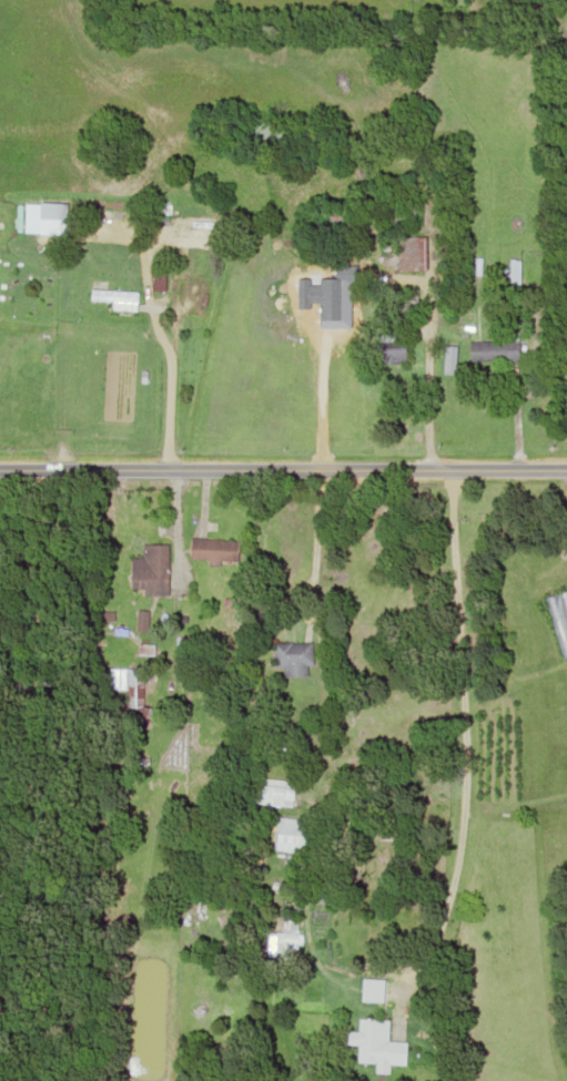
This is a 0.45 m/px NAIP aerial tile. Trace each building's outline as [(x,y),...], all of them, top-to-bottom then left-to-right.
[(317,240),(357,240),(357,209),(317,209),(317,240)] [(178,219),(178,211),(153,211),(153,219),(178,219)] [(423,237),(398,237),(398,269),(423,269),(423,237)] [(518,260),(509,260),(509,283),(518,283),(518,260)] [(135,311),(135,291),(89,291),(89,301),(110,301),(110,311),(135,311)] [(404,333),(377,333),(378,364),(404,364),(404,333)] [(517,361),(517,341),(468,341),(468,361),(517,361)] [(228,539),(189,539),(189,564),(228,564),(228,539)] [(166,593),(166,544),(141,544),(141,558),(129,558),(129,593),(166,593)] [(559,659),(566,657),(566,591),(543,596),(559,659)] [(311,666),(311,642),(272,642),(272,666),(311,666)] [(141,709),(141,669),(125,669),(125,709),(141,709)] [(249,804),(281,806),(283,780),(251,778),(249,804)] [(276,852),(304,853),(305,820),(276,820),(276,852)] [(380,1047),(380,1020),(357,1020),(357,1033),(347,1033),(347,1047),(380,1047)]
